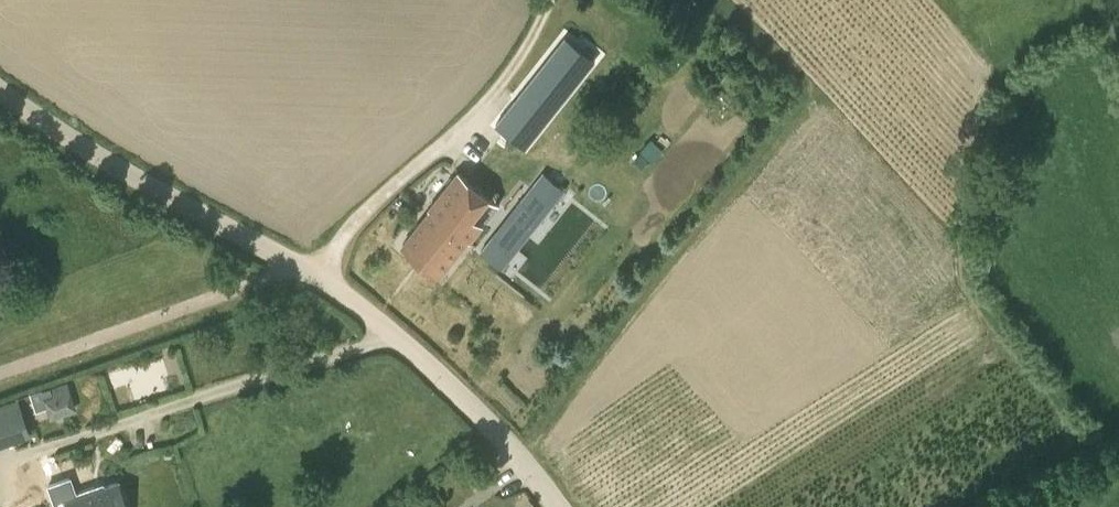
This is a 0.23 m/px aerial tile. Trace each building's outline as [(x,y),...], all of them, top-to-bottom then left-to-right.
[(523,148),(593,60),(563,36),(494,125),(523,148)] [(531,188),(526,195),(547,211),(564,191),(574,178),(553,161),(531,188)] [(429,209),(430,210),(403,245),(441,275),(469,240),(470,241),(483,225),(482,224),(479,229),(469,221),(490,195),(467,178),(459,171),(429,209)] [(514,254),(493,238),(481,252),(503,268),(514,254)] [(50,416),(75,408),(67,382),(35,395),(37,404),(44,401),(50,416)] [(28,434),(17,400),(0,406),(0,444),(28,434)] [(65,501),(67,506),(125,506),(116,483),(95,490),(93,487),(78,492),(79,496),(65,501)]
